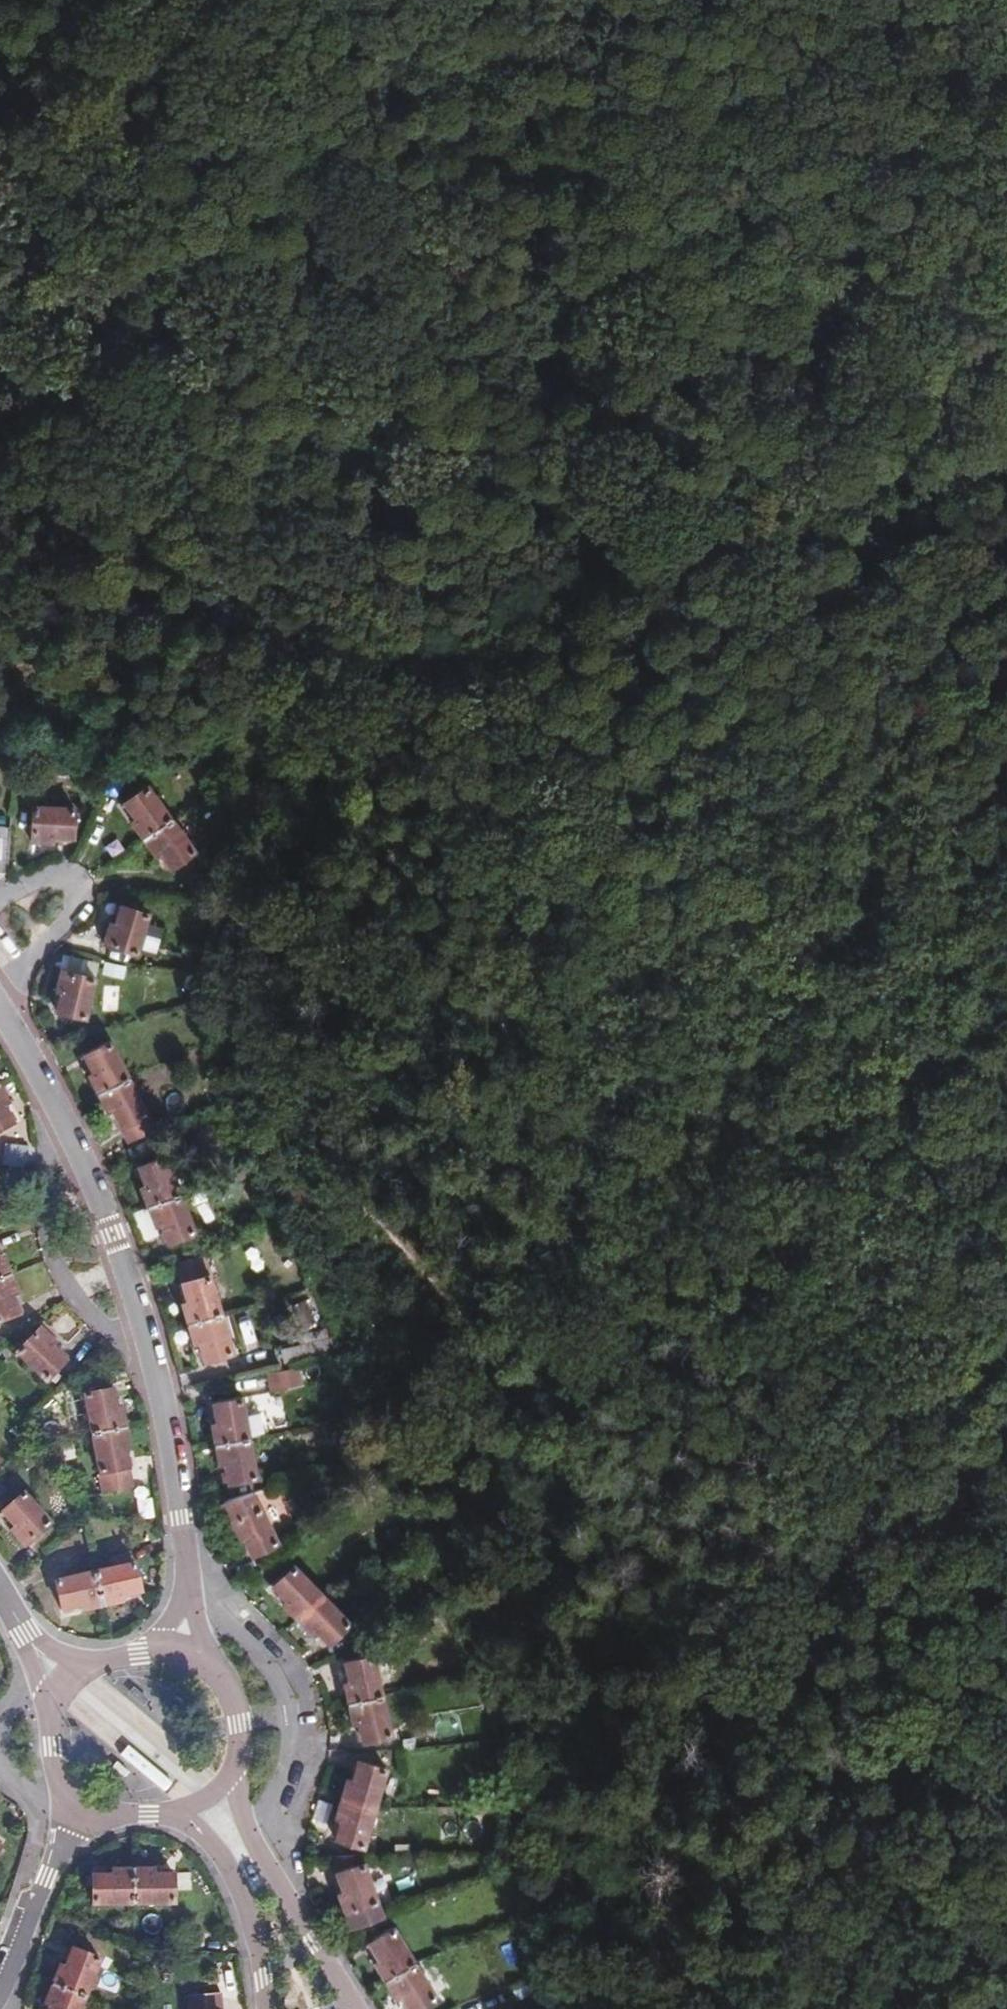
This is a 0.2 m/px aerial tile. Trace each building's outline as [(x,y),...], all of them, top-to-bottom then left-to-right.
[(159,818),(141,790),(116,808),(126,822),(122,824),(146,858),(150,856),(160,870),(185,854),(159,818)] [(66,841),(68,811),(15,806),(13,840),(45,844),(45,839),(66,841)] [(52,856),(53,845),(29,842),(27,854),(52,856)] [(127,964),(139,915),(112,908),(107,922),(101,921),(95,946),(98,947),(94,957),(127,964)] [(103,961),(101,973),(123,977),(125,965),(103,961)] [(79,1019),(87,976),(55,968),(50,990),(54,991),(49,1010),(79,1019)] [(116,1126),(141,1113),(104,1041),(77,1054),(88,1073),(83,1076),(103,1112),(106,1110),(116,1126)] [(118,1126),(123,1139),(150,1128),(145,1115),(118,1126)] [(148,1149),(141,1136),(119,1148),(126,1161),(148,1149)] [(2,1144),(0,1153),(0,1159),(2,1160),(1,1166),(19,1168),(20,1162),(22,1162),(24,1147),(2,1144)] [(186,1228),(154,1155),(126,1167),(135,1186),(132,1188),(147,1224),(151,1222),(159,1240),(186,1228)] [(219,1275),(213,1256),(183,1266),(187,1278),(174,1282),(181,1301),(175,1303),(186,1341),(192,1340),(198,1359),(224,1350),(202,1281),(219,1275)] [(14,1315),(7,1298),(12,1296),(0,1267),(0,1321),(14,1315)] [(48,1340),(36,1325),(12,1348),(38,1377),(60,1358),(46,1342),(48,1340)] [(277,1362),(330,1347),(325,1335),(322,1336),(319,1329),(292,1337),(295,1344),(273,1351),(277,1362)] [(277,1386),(272,1368),(253,1374),(258,1391),(272,1387),(277,1386)] [(93,1485),(121,1479),(115,1448),(119,1447),(112,1408),(107,1409),(102,1391),(74,1396),(89,1476),(92,1475),(93,1485)] [(238,1419),(234,1397),(206,1401),(211,1422),(205,1424),(213,1463),(217,1462),(221,1478),(248,1474),(241,1436),(255,1433),(252,1417),(238,1419)] [(283,1403),(263,1406),(266,1428),(286,1425),(283,1403)] [(12,1493),(0,1504),(0,1523),(4,1528),(0,1530),(14,1546),(40,1525),(12,1493)] [(269,1545),(245,1494),(214,1502),(230,1540),(235,1537),(243,1556),(269,1545)] [(112,1599),(131,1595),(124,1565),(47,1583),(55,1613),(74,1608),(75,1613),(113,1604),(112,1599)] [(344,1624),(290,1572),(286,1567),(266,1587),(279,1602),(277,1605),(306,1634),(311,1630),(324,1644),(344,1624)] [(390,1635),(404,1628),(400,1619),(385,1627),(390,1635)] [(387,1730),(367,1655),(337,1662),(341,1682),(337,1683),(347,1723),(352,1722),(357,1737),(387,1730)] [(438,1717),(433,1735),(451,1740),(456,1723),(438,1717)] [(428,1742),(424,1718),(403,1723),(404,1732),(395,1734),(397,1748),(428,1742)] [(362,1833),(378,1765),(350,1759),(346,1778),(339,1777),(331,1817),(336,1818),(327,1854),(322,1855),(335,1893),(331,1894),(342,1926),(350,1924),(377,1914),(371,1897),(383,1892),(371,1865),(361,1869),(358,1864),(356,1864),(351,1855),(372,1853),(374,1837),(362,1833)] [(396,1837),(394,1819),(382,1819),(384,1838),(396,1837)] [(409,1851),(380,1852),(380,1862),(410,1861),(409,1851)] [(92,1905),(172,1904),(172,1873),(154,1873),(154,1868),(112,1869),(112,1874),(93,1875),(92,1905)] [(377,1914),(350,1924),(362,1943),(389,1928),(377,1914)] [(362,1943),(372,1960),(369,1963),(394,2000),(398,1998),(405,2008),(412,2008),(431,1997),(411,1963),(389,1928),(362,1943)] [(209,1934),(208,1948),(230,1949),(231,1936),(209,1934)] [(44,2003),(50,2006),(49,2008),(81,2008),(101,1961),(72,1950),(65,1968),(60,1966),(44,2003)] [(528,1988),(522,1977),(503,1988),(509,1999),(528,1988)] [(102,2004),(113,2008),(120,2008),(123,2002),(106,1994),(102,2004)]
